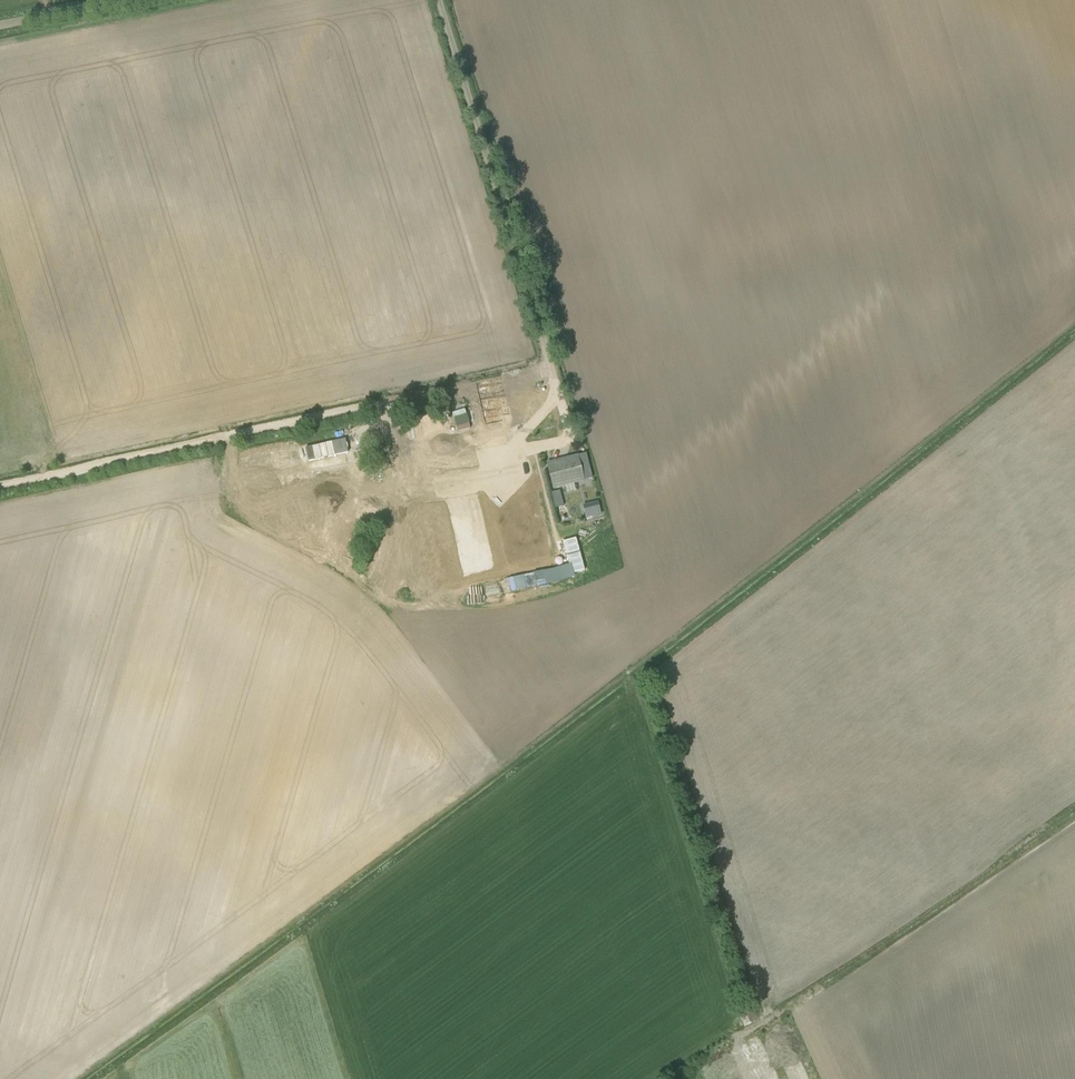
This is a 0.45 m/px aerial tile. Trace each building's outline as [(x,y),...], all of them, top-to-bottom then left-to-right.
[(505,403),(504,403),(499,384),(482,388),(488,416),(487,416),(489,422),(500,420),(498,414),(507,412),(505,403)] [(460,396),(450,398),(452,412),(463,410),(460,396)] [(553,488),(584,480),(578,455),(556,461),(559,474),(550,476),(553,488)] [(555,506),(564,504),(561,490),(552,492),(555,506)] [(456,524),(465,522),(468,538),(462,539),(468,571),(482,568),(481,559),(484,558),(480,536),(482,536),(474,498),(451,502),(456,524)] [(599,501),(583,504),(586,519),(602,515),(599,501)] [(711,1078),(712,1078),(741,1078),(736,1067),(711,1078)]
